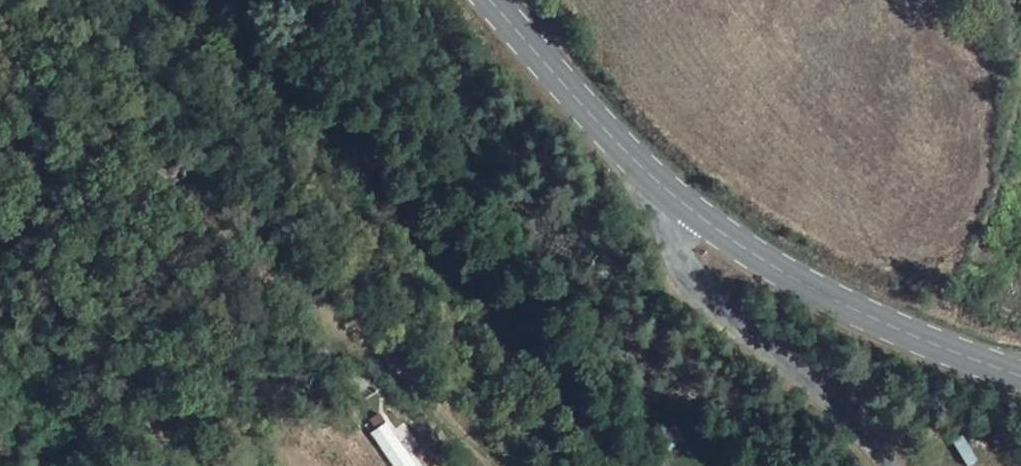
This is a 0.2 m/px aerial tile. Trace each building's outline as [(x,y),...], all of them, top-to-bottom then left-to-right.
[(388,422),(374,429),(393,465),(410,465),(388,422)]
